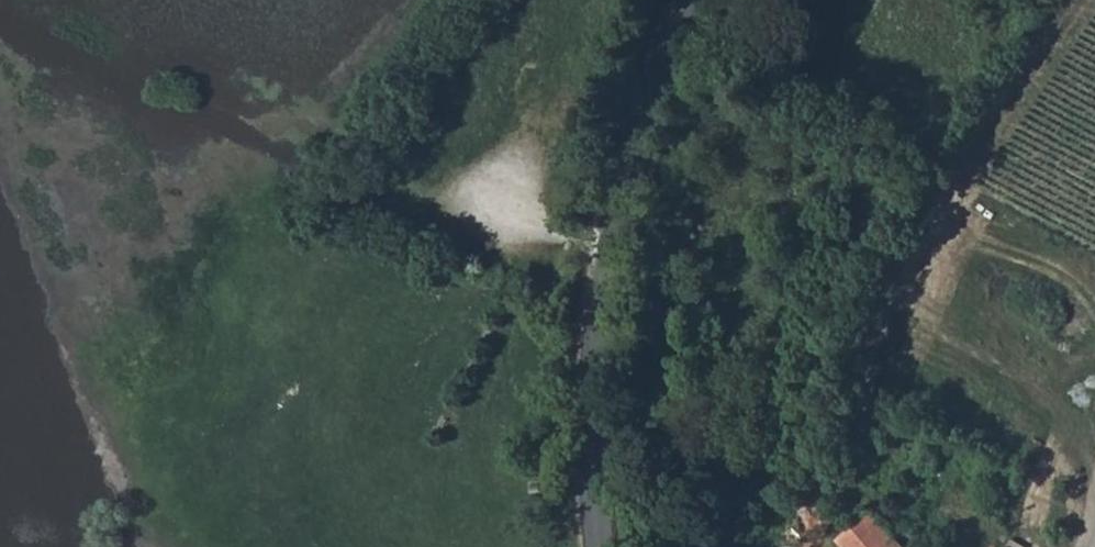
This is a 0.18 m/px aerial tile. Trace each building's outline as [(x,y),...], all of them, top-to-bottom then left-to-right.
[(869,511),(835,538),(843,546),(878,546),(895,533),(876,513),(869,511)] [(895,533),(878,546),(908,546),(895,533)]
